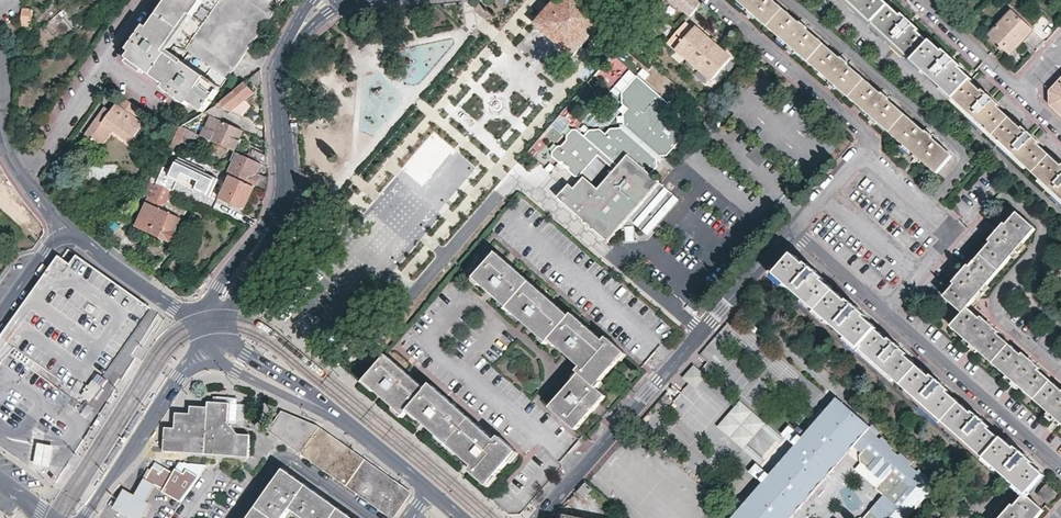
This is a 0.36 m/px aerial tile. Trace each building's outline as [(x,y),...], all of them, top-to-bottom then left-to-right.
[(148,27),(144,25),(127,49),(130,51),(126,58),(165,84),(163,87),(188,104),(190,102),(204,111),(219,90),(205,79),(207,76),(185,61),(182,64),(164,51),(191,14),(193,16),(205,0),(167,0),(148,27)] [(587,0),(555,0),(535,22),(573,55),(606,17),(587,0)] [(697,0),(671,0),(684,11),(689,16),(700,3),(697,0)] [(917,156),(938,173),(953,155),(939,143),(941,141),(926,128),(924,130),(896,107),(898,105),(883,92),(881,94),(854,70),(856,68),(843,57),(841,59),(814,35),(815,33),(802,21),(800,23),(774,0),(738,0),(917,156)] [(953,96),(971,78),(958,65),(960,64),(951,56),(945,49),(943,52),(930,39),(928,41),(916,29),(917,27),(910,21),(904,14),(902,16),(885,0),(850,0),(953,96)] [(21,9),(20,29),(28,29),(29,22),(31,22),(33,10),(21,9)] [(1033,30),(1011,10),(988,34),(1010,55),(1033,30)] [(191,14),(164,51),(170,50),(194,16),(193,16),(191,14)] [(692,29),(684,22),(667,42),(711,80),(730,57),(695,26),(692,29)] [(182,64),(185,61),(170,50),(164,51),(182,64)] [(617,87),(631,72),(614,55),(592,78),(605,89),(611,82),(617,87)] [(262,81),(261,68),(250,77),(258,86),(262,81)] [(205,79),(219,90),(222,86),(207,75),(207,76),(205,79)] [(557,197),(607,242),(619,229),(626,229),(635,229),(643,229),(649,234),(679,197),(660,182),(651,174),(658,165),(658,160),(656,157),(658,154),(660,155),(667,155),(684,136),(662,116),(671,105),(637,75),(635,77),(622,91),(623,104),(628,108),(623,113),(624,123),(630,129),(627,132),(621,127),(610,127),(604,134),(598,128),(590,129),(589,130),(584,125),(581,128),(586,133),(584,136),(576,129),(571,129),(566,135),(566,139),(560,146),(556,145),(551,151),(551,155),(558,162),(562,161),(568,167),(568,171),(574,176),(580,175),(601,151),(617,166),(597,188),(584,177),(573,189),(565,197),(561,193),(557,197)] [(1050,104),(1055,110),(1060,115),(1060,77),(1058,81),(1049,89),(1050,104)] [(953,96),(990,131),(1036,175),(1060,198),(1060,163),(1037,141),(1039,139),(1032,132),(1026,126),(1024,128),(997,103),(999,101),(992,94),(986,89),(984,90),(971,78),(953,96)] [(253,91),(245,82),(227,97),(220,102),(216,105),(211,108),(204,112),(205,112),(211,115),(214,117),(221,120),(224,112),(222,111),(225,107),(231,110),(236,106),(244,115),(252,108),(245,99),(253,91)] [(141,110),(122,95),(111,110),(105,106),(85,134),(84,133),(83,134),(97,143),(109,127),(113,130),(130,142),(144,124),(136,118),(141,110)] [(211,115),(205,112),(183,126),(196,132),(201,124),(209,120),(211,115)] [(243,130),(221,120),(214,117),(211,115),(209,120),(201,135),(202,135),(208,138),(233,150),(243,130)] [(630,129),(624,123),(621,127),(627,132),(630,129)] [(183,126),(182,125),(181,125),(175,134),(170,146),(172,147),(177,150),(185,135),(197,140),(196,145),(194,151),(191,150),(189,154),(195,157),(197,154),(199,155),(208,138),(202,135),(201,135),(196,132),(183,126)] [(109,127),(97,143),(101,146),(113,130),(109,127)] [(268,167),(267,155),(253,149),(249,157),(262,164),(268,167)] [(232,175),(256,186),(267,191),(268,186),(269,180),(257,174),(262,164),(249,157),(238,152),(228,173),(232,175)] [(160,173),(155,183),(172,189),(173,190),(177,181),(196,190),(206,169),(179,157),(169,177),(160,173)] [(256,186),(232,175),(221,198),(249,212),(253,205),(248,203),(256,186)] [(172,189),(155,183),(146,202),(163,209),(172,189)] [(565,197),(573,189),(568,185),(561,193),(565,197)] [(163,209),(151,233),(172,243),(178,232),(175,230),(181,218),(178,216),(182,208),(168,201),(173,190),(172,189),(163,209)] [(163,209),(146,202),(135,226),(151,233),(163,209)] [(1019,210),(1008,223),(1006,221),(999,229),(990,238),(992,241),(971,266),(968,264),(961,272),(952,282),(954,284),(944,296),(963,312),(952,325),(973,344),(1016,382),(1058,419),(1060,422),(1060,389),(1038,368),(1039,367),(1024,353),(1023,355),(996,332),(998,330),(983,317),(981,318),(968,307),(1038,227),(1019,210)] [(635,240),(635,229),(626,229),(626,240),(635,240)] [(560,421),(573,432),(602,399),(592,390),(624,353),(606,338),(603,342),(571,314),(568,317),(494,253),(480,269),(472,263),(465,271),(472,278),(472,280),(546,344),(549,340),(580,367),(576,371),(578,374),(547,411),(560,421)] [(806,266),(793,255),(776,275),(1026,491),(1042,473),(1029,462),(1031,460),(1022,452),(1014,444),(1012,446),(1000,436),(989,427),(991,425),(982,417),(974,410),(972,412),(947,390),(949,388),(940,381),(931,373),(929,375),(906,355),(907,353),(899,345),(890,337),(888,339),(877,329),(877,328),(866,318),(867,317),(858,309),(850,301),(848,303),(823,281),(824,279),(816,271),(807,264),(806,266)] [(148,305),(80,258),(74,266),(59,256),(5,330),(0,338),(0,345),(3,347),(9,352),(84,405),(88,399),(91,401),(107,379),(100,373),(111,357),(148,305)] [(428,389),(389,356),(366,381),(406,415),(411,410),(476,466),(472,470),(489,485),(519,450),(502,436),(499,440),(433,384),(428,389)] [(694,387),(705,375),(693,364),(682,377),(689,383),(694,387)] [(933,489),(930,486),(933,483),(930,480),(932,477),(921,467),(919,470),(911,464),(913,461),(902,450),(899,453),(893,447),(895,445),(883,434),(881,437),(877,433),(872,439),(864,433),(869,427),(872,425),(838,395),(794,444),(790,448),(775,466),(771,470),(730,517),(789,517),(856,442),(863,448),(861,450),(861,459),(884,479),(877,486),(885,492),(862,517),(903,517),(904,516),(906,517),(908,517),(917,507),(915,505),(920,498),(923,500),(933,489)] [(238,430),(230,421),(230,420),(230,419),(229,418),(229,417),(231,400),(209,398),(208,404),(191,402),(190,410),(176,408),(174,424),(171,423),(166,423),(163,447),(248,454),(250,432),(239,431),(238,431),(238,430)] [(766,421),(741,399),(719,424),(744,445),(748,441),(762,425),(766,421)] [(101,414),(104,417),(112,403),(108,403),(101,414)] [(143,416),(139,413),(127,431),(131,433),(143,416)] [(268,430),(281,439),(293,448),(391,516),(407,493),(390,482),(376,472),(360,460),(350,454),(336,444),(320,433),(318,431),(315,430),(312,428),(300,423),(289,418),(279,414),(268,430)] [(92,427),(95,430),(103,417),(99,416),(92,427)] [(794,444),(766,421),(762,425),(790,448),(794,444)] [(877,433),(869,427),(864,433),(872,439),(877,433)] [(84,440),(87,443),(94,431),(90,430),(84,440)] [(123,446),(130,436),(127,433),(119,445),(123,446)] [(55,454),(56,443),(40,441),(38,452),(37,464),(53,466),(55,454)] [(775,466),(748,441),(744,445),(771,470),(775,466)] [(121,449),(118,446),(106,465),(110,466),(121,449)] [(146,475),(157,482),(165,487),(164,489),(181,499),(182,500),(200,473),(189,467),(185,471),(177,466),(175,469),(166,464),(162,468),(154,463),(150,469),(146,475)] [(291,509),(304,517),(355,517),(319,492),(284,468),(273,483),(249,517),(285,517),(291,509)] [(157,482),(146,475),(145,475),(135,492),(131,490),(125,486),(114,505),(127,513),(135,517),(141,517),(152,501),(148,498),(157,482)] [(930,486),(933,489),(938,482),(932,477),(930,480),(933,483),(930,486)] [(592,488),(585,482),(577,492),(583,497),(592,488)] [(1053,492),(1044,484),(1036,492),(1045,500),(1053,492)] [(1025,492),(1013,506),(1011,505),(1000,517),(1036,517),(1043,509),(1025,492)]
